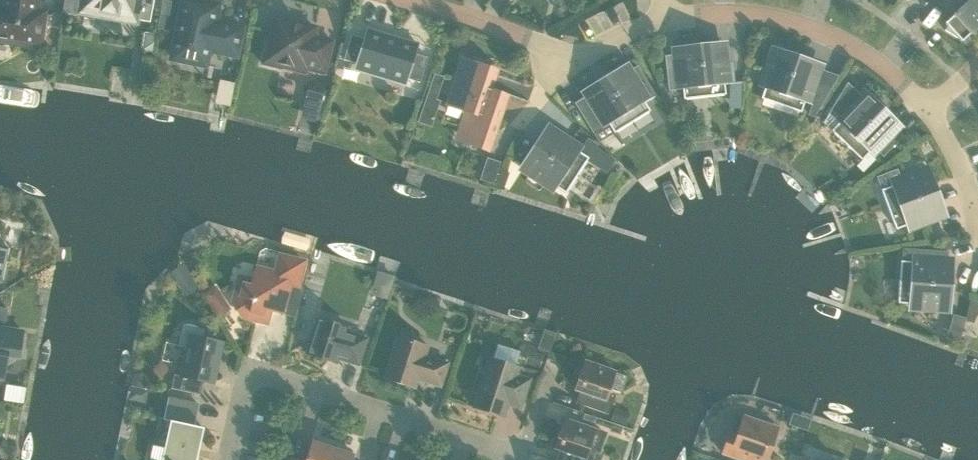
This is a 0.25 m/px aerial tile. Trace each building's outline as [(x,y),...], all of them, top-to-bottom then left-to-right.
[(4,8),(0,7),(0,38),(38,43),(40,33),(42,31),(43,26),(41,23),(42,13),(33,12),(35,0),(5,0),(4,8)] [(63,12),(76,14),(78,0),(64,0),(63,12)] [(83,9),(150,21),(154,0),(85,0),(83,9)] [(171,0),(162,0),(157,27),(165,29),(168,14),(170,14),(172,0),(171,0)] [(213,4),(194,0),(184,0),(172,57),(194,61),(197,47),(237,55),(242,26),(209,20),(213,4)] [(956,11),(944,22),(947,25),(944,29),(959,38),(961,40),(977,25),(977,0),(942,0),(956,11)] [(315,27),(276,17),(269,43),(267,42),(262,62),(282,67),(282,64),(304,70),(305,67),(324,72),(332,40),(313,35),(315,27)] [(417,43),(367,28),(364,37),(351,33),(344,58),(419,81),(427,56),(415,52),(417,43)] [(156,33),(144,31),(141,49),(153,51),(156,33)] [(726,94),(720,44),(678,49),(672,49),(672,54),(665,55),(669,90),(683,88),(684,98),(726,94)] [(777,50),(761,97),(801,111),(817,64),(777,50)] [(235,64),(223,62),(220,77),(232,80),(235,64)] [(480,69),(460,62),(446,103),(465,110),(460,126),(469,129),(465,141),(489,149),(499,119),(490,115),(494,103),(486,101),(497,70),(486,66),(480,69)] [(588,90),(582,93),(584,97),(575,103),(594,133),(609,124),(614,132),(650,110),(641,95),(651,88),(637,65),(626,71),(624,67),(588,90)] [(816,118),(839,77),(824,72),(809,115),(816,118)] [(326,85),(310,81),(305,98),(322,102),(326,85)] [(823,121),(862,159),(896,123),(866,94),(863,97),(847,81),(823,121)] [(439,92),(429,89),(420,116),(430,119),(439,92)] [(588,157),(547,130),(524,165),(565,192),(588,157)] [(610,154),(600,148),(593,158),(603,165),(610,154)] [(943,211),(928,171),(881,188),(896,228),(943,211)] [(4,277),(4,279),(5,279),(10,249),(9,248),(9,250),(0,248),(0,277),(4,277)] [(927,261),(901,260),(898,302),(948,305),(950,263),(947,262),(948,250),(928,249),(927,261)] [(274,271),(263,268),(255,266),(251,279),(245,277),(238,282),(232,302),(242,317),(262,322),(269,318),(271,310),(272,310),(274,302),(286,305),(291,285),(300,288),(307,259),(278,252),(274,271)] [(970,299),(967,320),(974,322),(977,312),(977,302),(970,299)] [(318,318),(307,353),(336,363),(338,358),(358,365),(367,338),(346,331),(348,327),(318,318)] [(23,331),(0,328),(0,377),(4,377),(7,356),(19,358),(23,331)] [(214,368),(219,341),(202,338),(203,332),(185,328),(182,345),(187,347),(181,375),(174,374),(171,388),(200,394),(203,381),(213,383),(216,368),(214,368)] [(942,333),(927,328),(924,336),(939,342),(942,333)] [(398,336),(384,378),(415,388),(418,378),(441,386),(448,363),(425,355),(428,346),(398,336)] [(544,354),(530,349),(526,363),(539,368),(544,354)] [(517,374),(520,367),(489,357),(484,373),(478,372),(472,391),(478,393),(473,407),(504,416),(508,403),(521,407),(530,379),(517,374)] [(608,391),(615,371),(585,361),(575,389),(584,392),(580,404),(609,413),(616,393),(608,391)] [(168,398),(164,419),(171,420),(162,459),(193,459),(195,448),(199,449),(204,428),(194,426),(199,405),(168,398)] [(744,416),(737,435),(730,432),(723,453),(743,459),(756,459),(759,453),(768,456),(778,427),(744,416)] [(560,459),(592,459),(596,451),(588,448),(595,429),(565,419),(555,447),(564,450),(560,459)] [(333,448),(312,441),(306,459),(329,459),(333,448)] [(333,448),(329,459),(352,459),(354,454),(333,448)]
